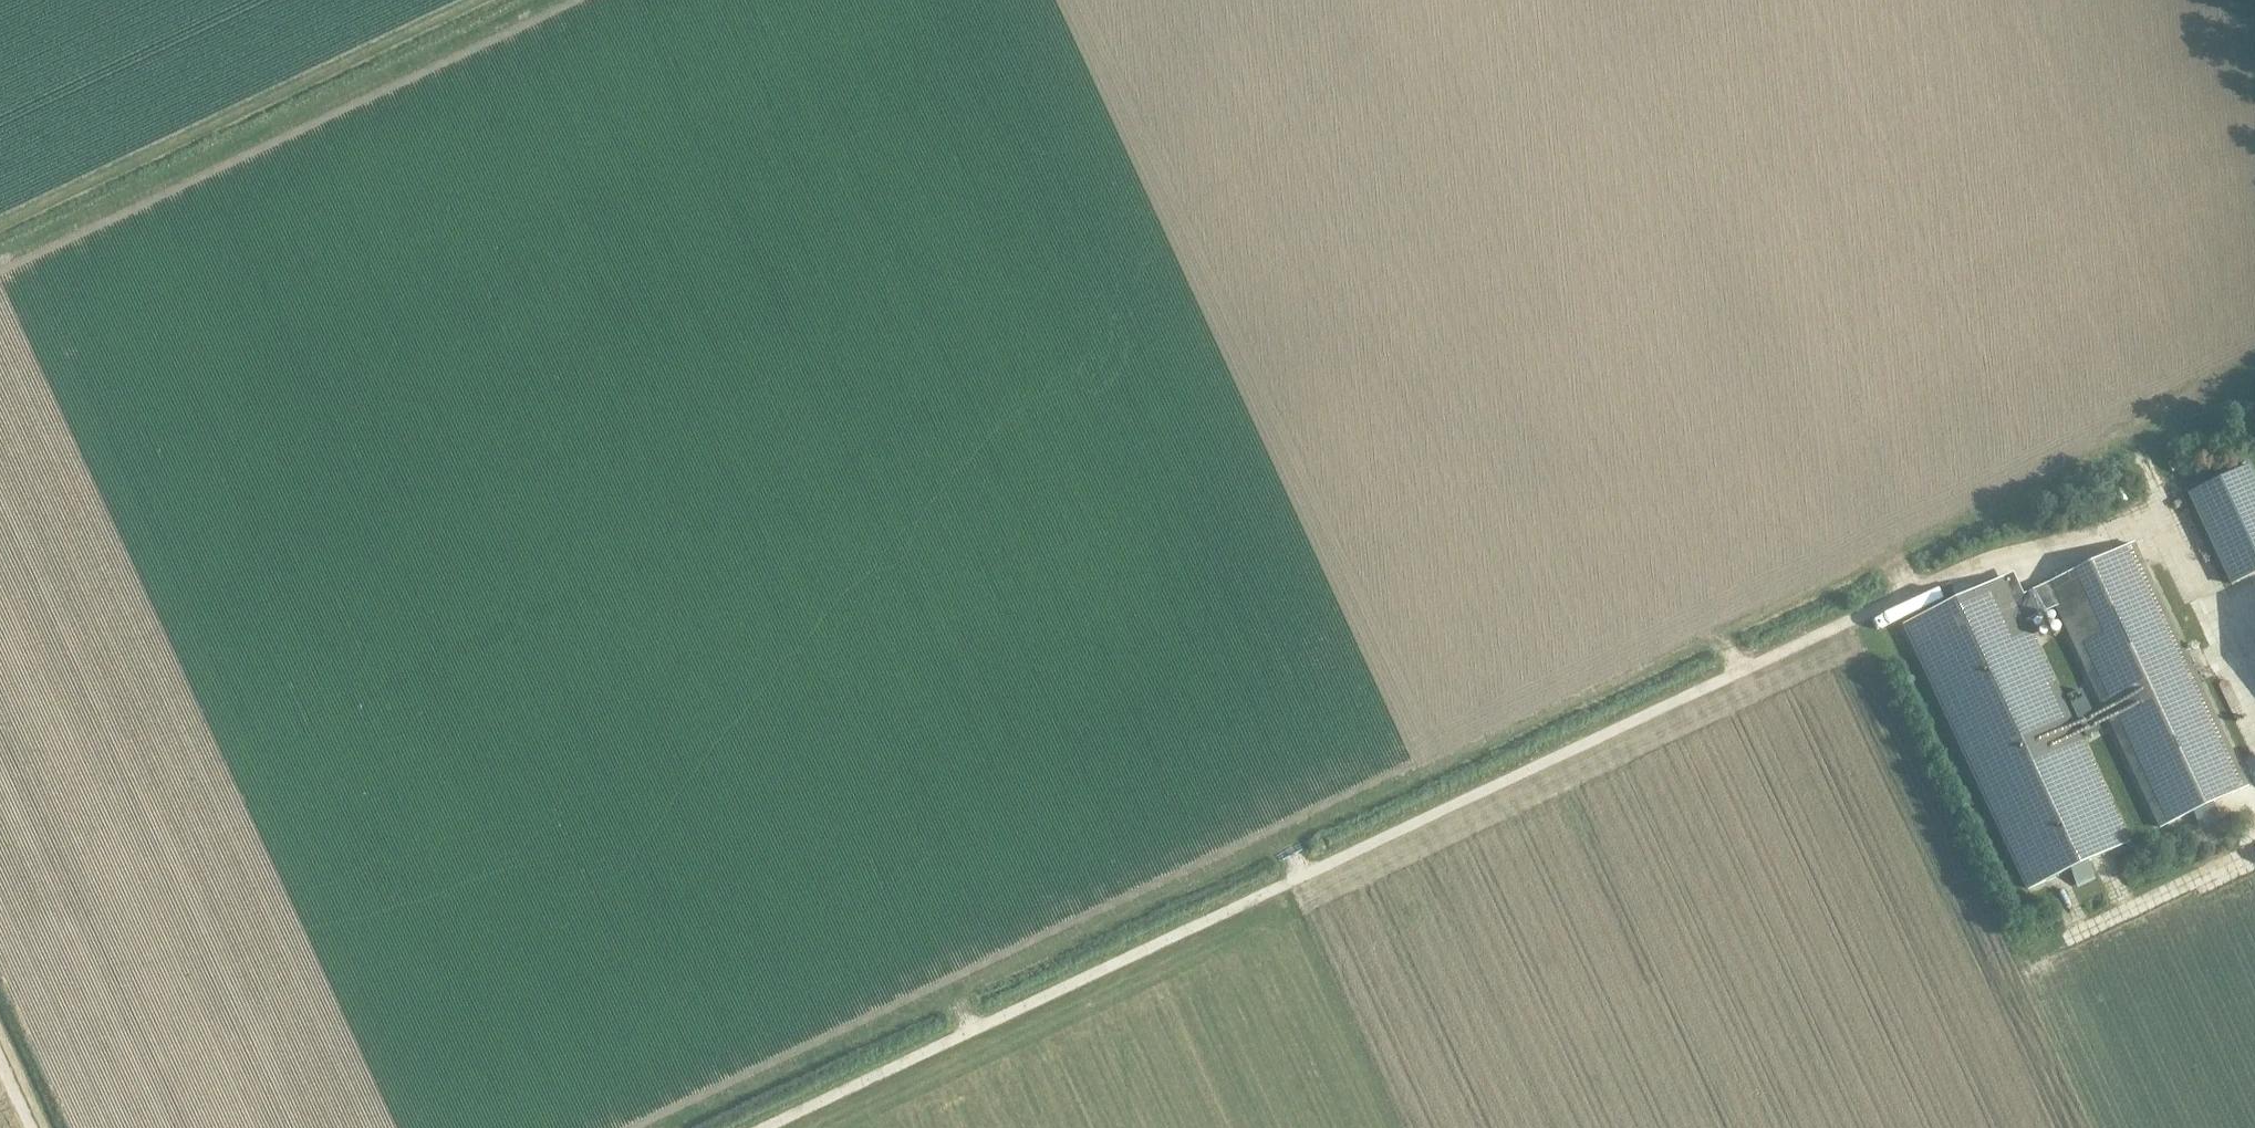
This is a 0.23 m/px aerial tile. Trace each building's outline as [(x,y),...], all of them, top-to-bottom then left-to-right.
[(2254,572),(2254,480),(2248,465),(2188,493),(2230,584),(2254,572)] [(2190,667),(2133,543),(2045,584),(2052,599),(2158,827),(2246,786),(2193,672),(2201,669),(2198,663),(2196,664),(2195,665),(2190,667)] [(2045,584),(2013,599),(2003,578),(1904,625),(2028,889),(2127,843),(2020,614),(2052,599),(2045,584)]
